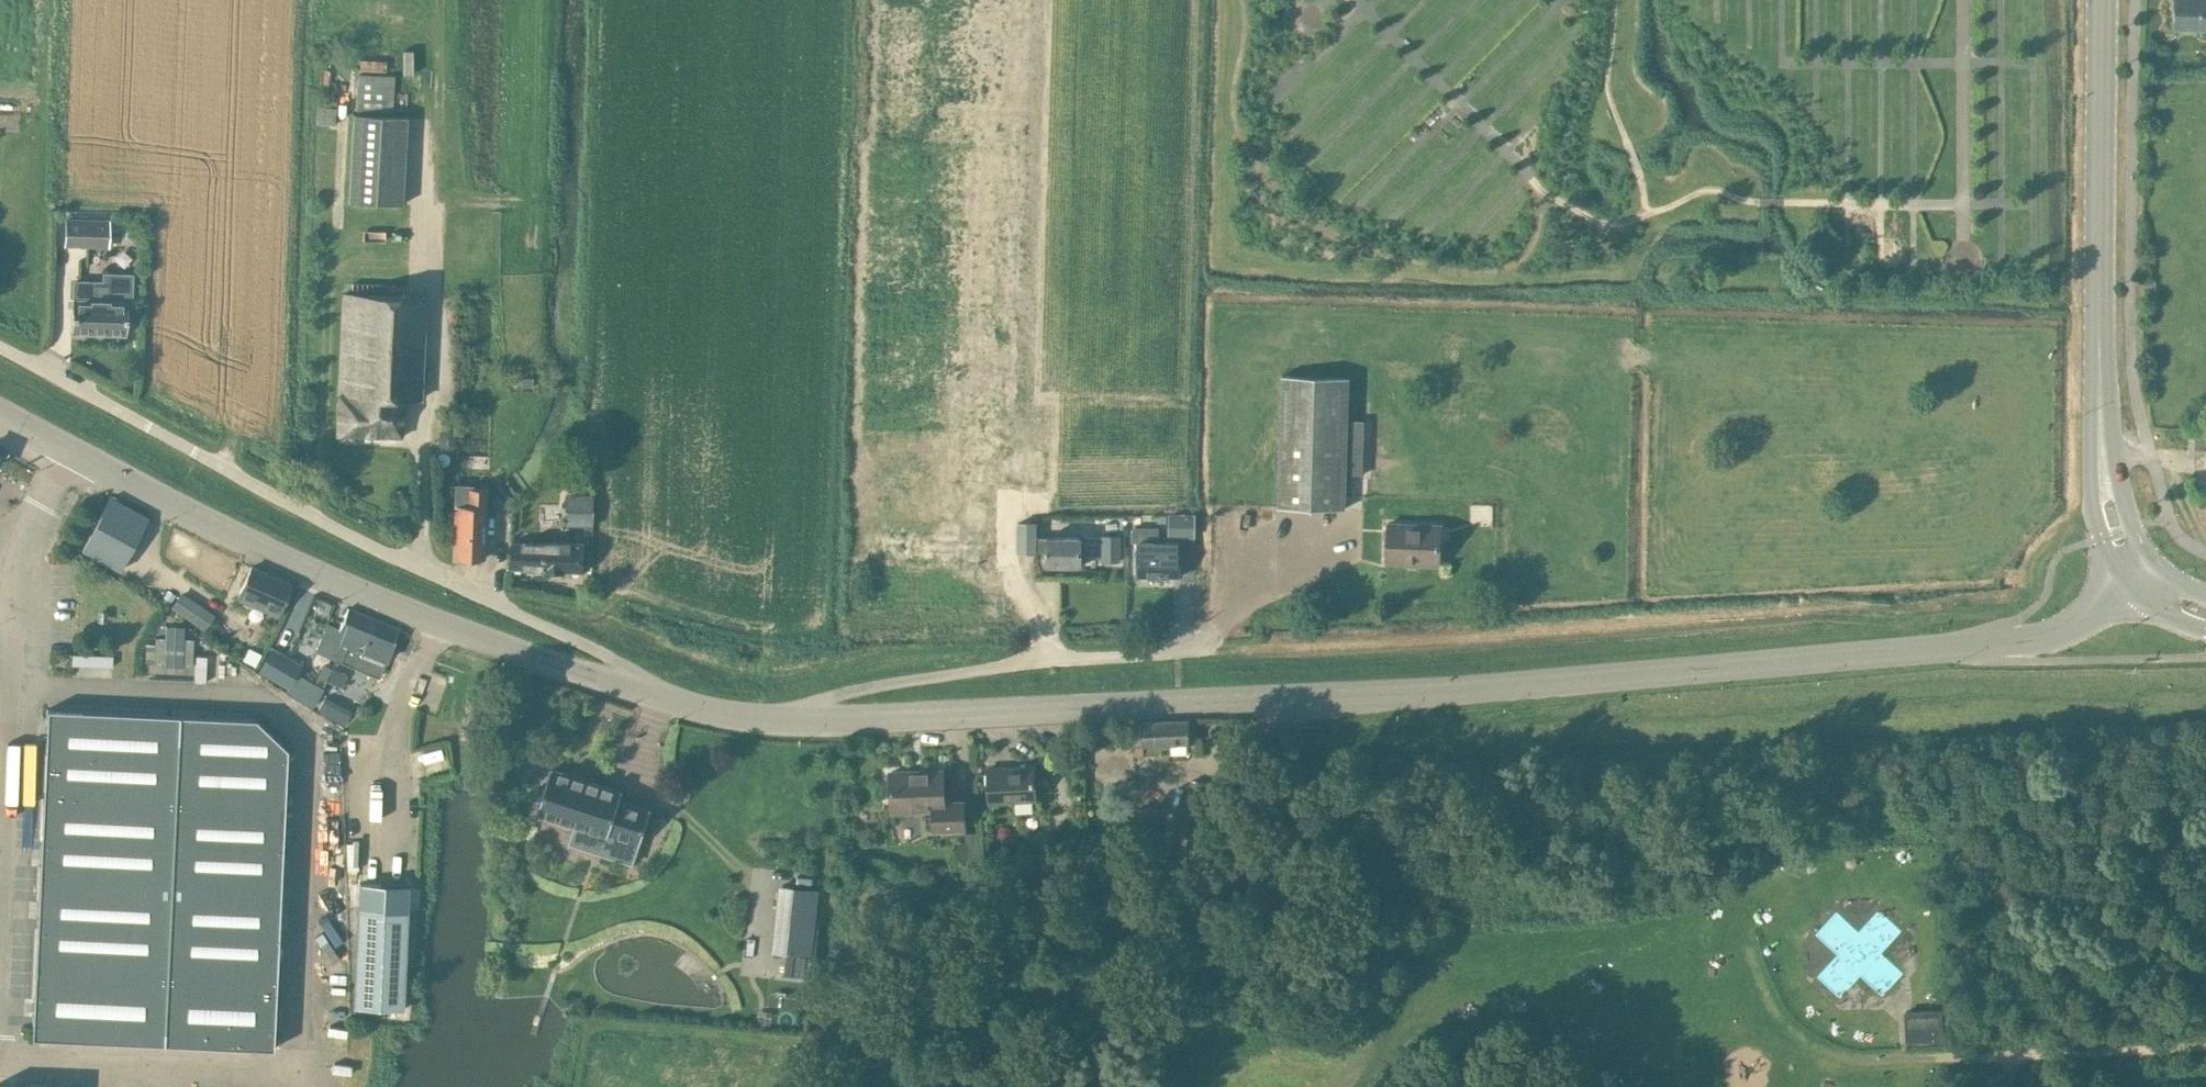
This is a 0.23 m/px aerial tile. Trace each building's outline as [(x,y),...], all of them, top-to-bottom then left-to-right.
[(2173,28),(2205,28),(2205,0),(2174,0),(2173,28)] [(1172,10),(1172,19),(1185,19),(1185,10),(1172,10)] [(1172,19),(1172,28),(1184,28),(1185,19),(1172,19)] [(912,33),(912,42),(967,43),(967,21),(925,20),(925,33),(912,33)] [(1172,37),(1171,46),(1184,47),(1184,37),(1172,37)] [(912,42),(912,51),(925,51),(924,64),(966,65),(967,43),(912,42)] [(394,78),(358,76),(356,112),(392,114),(394,78)] [(334,124),(336,107),(318,105),(316,123),(334,124)] [(94,245),(95,219),(66,218),(65,244),(94,245)] [(73,299),(72,299),(71,332),(126,334),(127,302),(131,302),(132,274),(103,273),(102,281),(73,280),(73,299)] [(342,294),(339,394),(337,394),(335,437),(404,438),(405,397),(422,398),(427,296),(342,294)] [(1344,509),(1344,498),(1348,377),(1281,375),(1277,507),(1344,509)] [(1021,415),(1021,429),(1029,429),(1029,416),(1021,415)] [(1029,416),(1029,429),(1038,429),(1038,416),(1029,416)] [(1038,416),(1038,429),(1046,429),(1046,416),(1038,416)] [(1046,416),(1046,429),(1055,430),(1055,416),(1046,416)] [(1055,416),(1055,430),(1063,430),(1063,417),(1055,416)] [(1021,429),(1020,442),(1029,442),(1029,429),(1021,429)] [(1029,429),(1029,442),(1037,443),(1038,429),(1029,429)] [(1038,429),(1037,443),(1046,443),(1046,429),(1038,429)] [(1046,429),(1046,443),(1054,443),(1055,430),(1046,429)] [(1055,430),(1054,443),(1063,443),(1063,430),(1055,430)] [(439,438),(439,448),(442,452),(448,452),(452,448),(452,439),(448,435),(443,435),(439,438)] [(2194,436),(2194,449),(2205,450),(2205,436),(2194,436)] [(483,559),(484,506),(483,506),(483,488),(473,488),(473,487),(456,486),(455,559),(483,559)] [(120,570),(148,516),(109,496),(81,548),(120,570)] [(593,522),(593,499),(567,499),(566,522),(593,522)] [(1169,514),(1168,535),(1193,536),(1193,515),(1169,514)] [(1438,564),(1440,523),(1386,521),(1385,562),(1438,564)] [(1017,522),(1017,552),(1037,552),(1037,551),(1045,551),(1045,565),(1082,566),(1082,536),(1046,536),(1046,537),(1037,537),(1037,522),(1017,522)] [(1118,535),(1102,535),(1102,560),(1118,561),(1118,535)] [(511,540),(510,568),(542,569),(542,572),(560,572),(565,573),(565,572),(584,572),(584,541),(560,541),(560,540),(545,539),(545,541),(511,540)] [(1180,577),(1181,541),(1136,541),(1136,577),(1180,577)] [(293,584),(253,566),(250,564),(235,598),(253,605),(256,600),(281,611),(293,584)] [(355,647),(359,637),(367,640),(375,619),(347,608),(338,628),(326,623),(315,650),(341,661),(348,644),(355,647)] [(348,644),(341,661),(378,677),(398,629),(375,619),(367,640),(359,637),(355,647),(348,644)] [(250,646),(242,659),(255,666),(262,652),(250,646)] [(272,648),(259,671),(287,687),(300,665),(272,648)] [(331,667),(325,680),(341,686),(346,673),(331,667)] [(324,695),(316,710),(344,725),(352,710),(324,695)] [(255,718),(58,709),(46,708),(39,849),(38,866),(37,902),(31,1037),(272,1048),(282,830),(286,748),(255,718)] [(1189,753),(1198,753),(1198,742),(1198,720),(1132,722),(1133,755),(1161,754),(1160,744),(1188,743),(1189,753)] [(1035,799),(1033,765),(1007,766),(1007,765),(988,766),(989,801),(1035,799)] [(560,770),(550,766),(536,811),(535,812),(604,834),(598,852),(630,862),(637,842),(638,843),(649,808),(618,798),(621,789),(560,770)] [(944,799),(942,768),(888,771),(891,811),(931,808),(933,829),(965,827),(963,799),(944,799)] [(1200,837),(1216,789),(1191,781),(1175,830),(1200,837)] [(782,885),(775,951),(811,955),(818,889),(782,885)] [(358,908),(354,1007),(402,1009),(406,910),(358,908)] [(1941,1039),(1939,1011),(1911,1012),(1910,1012),(1911,1024),(1905,1024),(1906,1040),(1941,1039)]
